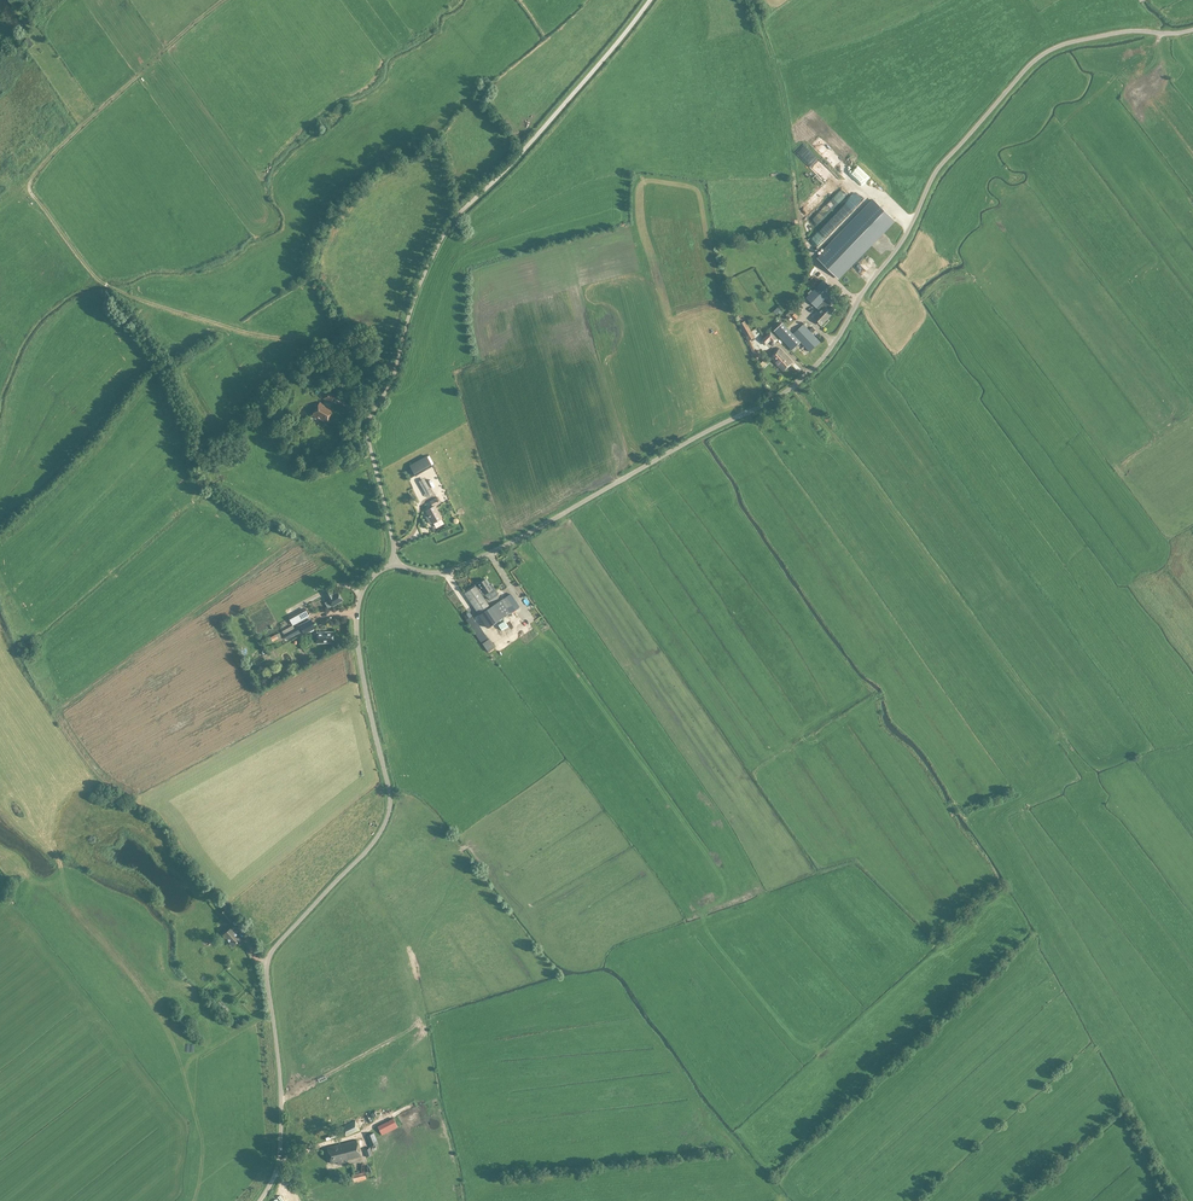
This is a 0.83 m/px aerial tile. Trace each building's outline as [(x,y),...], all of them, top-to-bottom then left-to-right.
[(28,38),(24,42),(30,48),(34,44),(28,38)] [(894,221),(874,200),(818,258),(838,278),(894,221)] [(814,244),(819,247),(822,246),(826,241),(831,239),(843,224),(839,221),(830,224),(828,220),(831,217),(824,212),(821,213),(819,215),(821,220),(827,224),(829,223),(830,227),(824,236),(813,240),(814,244)] [(817,219),(808,228),(814,234),(823,224),(817,219)] [(817,308),(834,290),(824,280),(806,297),(817,308)] [(835,310),(830,305),(831,305),(826,300),(818,308),(821,311),(814,318),(821,325),(827,319),(826,319),(827,317),(828,318),(832,313),(832,314),(833,313),(832,313),(834,310),(835,310)] [(774,331),(792,350),(800,342),(810,352),(820,342),(804,324),(793,334),(783,324),(774,331)] [(774,344),(778,340),(771,333),(762,341),(765,345),(770,340),(774,344)] [(783,372),(793,362),(780,349),(770,358),(783,372)] [(760,364),(763,367),(769,362),(765,359),(760,364)] [(328,392),(324,398),(332,403),(336,396),(328,392)] [(313,415),(320,419),(326,422),(333,410),(320,403),(313,415)] [(419,473),(414,463),(409,466),(415,476),(419,473)] [(424,479),(422,480),(428,490),(424,492),(427,497),(432,494),(424,479)] [(424,492),(428,490),(422,480),(418,482),(424,492)] [(442,518),(435,506),(440,503),(437,498),(430,502),(433,507),(426,511),(428,514),(425,515),(430,524),(432,522),(433,523),(442,518)] [(493,578),(496,576),(491,568),(488,570),(493,578)] [(487,597),(496,591),(492,585),(490,586),(485,579),(479,584),(478,583),(475,585),(475,586),(476,586),(478,589),(482,595),(483,597),(486,595),(487,597)] [(482,595),(478,589),(476,586),(475,586),(465,593),(479,614),(479,615),(488,628),(510,613),(507,609),(512,605),(506,597),(494,605),(491,602),(488,604),(483,597),(482,595)] [(326,595),(333,606),(342,601),(337,593),(332,596),(330,592),(326,595)] [(310,616),(305,608),(289,617),(293,626),(310,616)] [(517,616),(522,613),(519,608),(513,612),(517,616)] [(315,628),(311,620),(284,635),(286,638),(302,629),(304,634),(315,628)] [(317,633),(317,634),(313,634),(313,643),(318,643),(333,643),(332,632),(317,633)] [(295,665),(296,660),(285,660),(284,669),(292,669),(292,665),(295,665)] [(317,773),(326,769),(324,765),(315,769),(317,773)] [(225,909),(219,915),(227,923),(233,918),(225,909)] [(241,939),(231,928),(229,930),(228,929),(225,931),(226,933),(223,935),(226,938),(225,939),(229,943),(230,942),(233,946),(241,939)] [(354,1114),(356,1123),(367,1120),(364,1112),(354,1114)] [(398,1127),(393,1118),(378,1126),(382,1135),(398,1127)] [(346,1137),(360,1130),(355,1121),(341,1127),(346,1137)] [(369,1144),(376,1141),(372,1129),(365,1132),(369,1144)] [(357,1140),(342,1144),(346,1160),(361,1156),(357,1140)] [(346,1160),(342,1144),(327,1147),(331,1163),(337,1162),(338,1164),(342,1164),(341,1161),(346,1160)] [(352,1175),(354,1182),(367,1179),(365,1172),(352,1175)]
